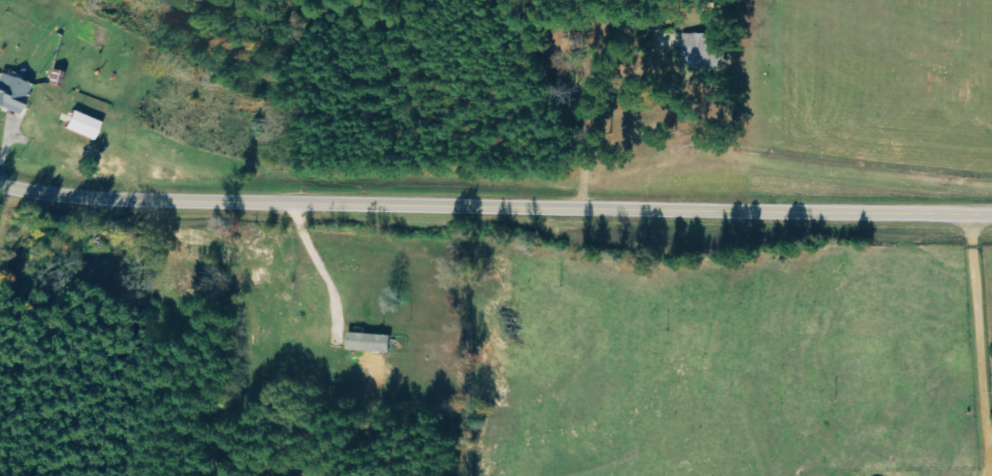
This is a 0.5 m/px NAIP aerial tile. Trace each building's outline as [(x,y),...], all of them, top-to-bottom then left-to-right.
[(684,34),(683,67),(719,68),(720,50),(706,50),(707,35),(684,34)] [(27,83),(0,76),(0,109),(19,114),(27,83)] [(62,131),(91,138),(96,120),(67,112),(62,131)] [(344,352),(389,353),(390,335),(345,334),(344,352)]
